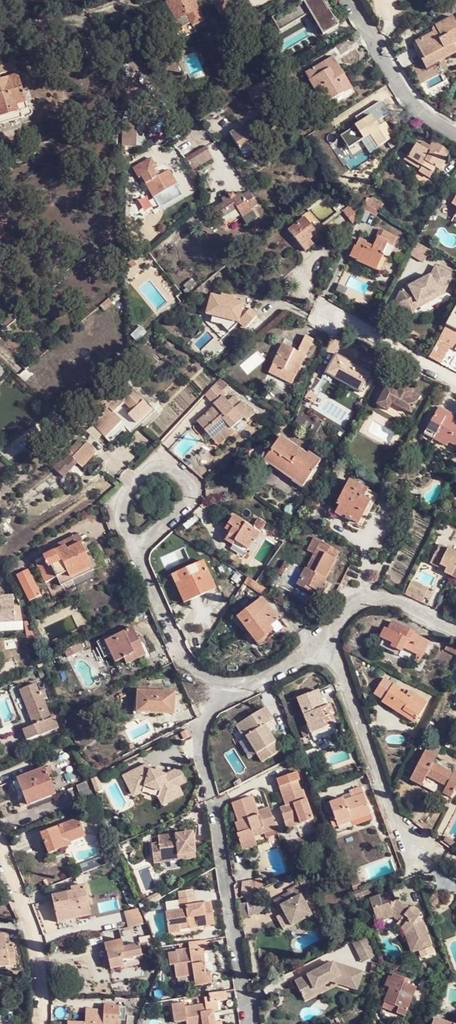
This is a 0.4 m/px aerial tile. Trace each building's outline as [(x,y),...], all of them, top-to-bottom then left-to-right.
[(166,1),(170,10),(171,9),(177,19),(172,22),(176,30),(191,23),(193,26),(204,21),(195,2),(199,0),(169,0),(166,1)] [(336,27),(324,0),(304,0),(320,34),(336,27)] [(228,5),(218,9),(221,16),(231,12),(228,5)] [(417,41),(426,58),(423,60),(427,68),(455,54),(455,18),(454,15),(438,24),(435,26),(433,29),(433,33),(417,41)] [(206,71),(207,71),(232,62),(230,56),(204,67),(206,71)] [(351,89),(333,56),(305,72),(323,105),(351,89)] [(0,66),(0,75),(17,71),(16,63),(0,66)] [(8,115),(17,112),(16,106),(26,103),(19,76),(0,81),(0,117),(8,115)] [(271,81),(270,78),(256,84),(260,94),(276,89),(271,82),(271,81)] [(377,147),(394,137),(383,118),(388,115),(380,101),(354,115),(358,123),(339,133),(347,147),(370,134),(377,147)] [(28,112),(26,103),(16,106),(17,112),(8,115),(10,122),(21,119),(20,114),(28,112)] [(224,111),(221,106),(210,113),(209,113),(212,119),(224,111)] [(10,122),(8,115),(0,117),(0,124),(10,122)] [(137,124),(122,124),(121,150),(125,150),(125,147),(136,148),(137,124)] [(262,148),(248,124),(230,134),(245,158),(262,148)] [(409,154),(406,157),(415,162),(413,165),(421,170),(420,172),(430,179),(436,170),(440,172),(447,161),(444,160),(449,152),(434,143),(430,148),(427,152),(419,147),(416,145),(410,155),(409,154)] [(421,143),(419,147),(427,152),(430,148),(421,143)] [(213,159),(206,147),(200,151),(207,163),(213,159)] [(200,151),(193,154),(200,167),(207,163),(200,151)] [(193,154),(186,158),(192,170),(200,167),(193,154)] [(415,162),(406,157),(404,161),(412,166),(413,165),(415,162)] [(141,177),(152,198),(176,185),(169,171),(157,177),(154,170),(156,169),(151,158),(133,168),(138,179),(141,177)] [(176,185),(152,198),(157,207),(181,194),(176,185)] [(258,205),(250,192),(243,195),(241,192),(235,196),(233,193),(222,200),(224,204),(216,209),(221,219),(237,209),(247,225),(257,219),(252,209),(258,205)] [(360,211),(354,202),(342,211),(349,220),(360,211)] [(379,213),(364,203),(361,210),(376,219),(379,213)] [(323,227),(310,213),(288,230),(305,250),(327,232),(323,227)] [(378,267),(384,254),(383,253),(387,244),(393,246),(397,237),(381,230),(373,248),(366,244),(367,243),(360,240),(356,247),(355,246),(350,256),(359,260),(359,259),(378,267)] [(416,243),(410,255),(423,262),(429,250),(416,243)] [(391,258),(384,254),(378,267),(385,271),(391,258)] [(393,304),(407,311),(411,303),(416,300),(418,303),(437,292),(442,294),(448,283),(454,286),(455,282),(455,277),(434,266),(430,274),(416,281),(418,284),(411,288),(409,285),(399,290),(393,304)] [(194,277),(184,285),(187,288),(185,290),(188,294),(200,284),(194,277)] [(408,282),(409,285),(411,288),(418,284),(416,281),(415,278),(408,282)] [(411,303),(407,311),(411,314),(415,308),(442,294),(437,292),(418,303),(416,300),(411,303)] [(239,320),(242,306),(243,303),(233,300),(233,301),(221,298),(222,297),(211,294),(206,314),(238,323),(239,321),(239,320)] [(441,331),(451,335),(453,337),(448,346),(455,351),(455,303),(441,331)] [(245,306),(242,306),(239,320),(247,327),(257,317),(250,309),(245,306)] [(140,339),(148,332),(143,328),(136,335),(140,339)] [(441,331),(428,356),(441,364),(447,352),(443,350),(451,335),(441,331)] [(297,351),(282,343),(269,373),(292,384),(313,339),(305,335),(297,351)] [(371,372),(336,353),(325,372),(359,392),(371,372)] [(41,357),(38,354),(22,366),(25,369),(41,357)] [(377,383),(385,388),(391,379),(393,374),(384,369),(377,383)] [(222,377),(205,396),(213,405),(216,408),(211,412),(209,410),(197,421),(211,437),(218,432),(222,436),(232,428),(232,427),(246,415),(237,405),(234,407),(223,395),(227,393),(224,390),(229,386),(222,377)] [(380,396),(376,404),(389,411),(393,404),(412,415),(422,396),(391,379),(385,388),(380,396)] [(148,407),(121,382),(101,404),(98,401),(82,417),(110,442),(124,428),(131,434),(156,409),(151,403),(148,407)] [(320,397),(312,391),(307,399),(316,404),(320,397)] [(372,401),(376,404),(380,396),(376,394),(372,401)] [(439,408),(424,434),(447,446),(449,443),(455,446),(455,419),(454,418),(454,416),(439,408)] [(218,432),(211,437),(218,445),(235,431),(232,428),(222,436),(218,432)] [(279,437),(265,458),(296,478),(294,481),(303,486),(320,461),(307,452),(306,455),(279,437)] [(79,441),(68,453),(73,458),(84,445),(79,441)] [(68,453),(60,462),(71,471),(78,464),(82,467),(96,452),(86,443),(84,445),(73,458),(68,453)] [(296,478),(265,458),(263,460),(291,480),(289,483),(300,490),(303,486),(294,481),(296,478)] [(59,462),(55,467),(65,477),(70,472),(59,462)] [(71,471),(60,462),(59,462),(70,472),(71,471)] [(367,490),(349,481),(337,504),(340,505),(335,514),(350,522),(350,521),(358,524),(370,501),(363,498),(367,490)] [(262,533),(253,527),(234,516),(226,529),(231,532),(226,541),(234,545),(236,542),(248,550),(249,549),(254,542),(256,542),(262,533)] [(262,533),(267,523),(259,518),(253,527),(262,533)] [(50,547),(53,553),(66,546),(67,549),(81,543),(82,544),(85,542),(81,533),(50,547)] [(318,551),(321,545),(314,541),(308,551),(315,555),(318,551)] [(66,546),(53,553),(37,562),(46,583),(56,578),(56,579),(68,573),(70,577),(91,568),(92,568),(82,544),(81,543),(67,549),(66,546)] [(322,543),(321,545),(318,551),(326,555),(335,560),(339,553),(322,543)] [(438,544),(435,549),(444,553),(447,549),(438,544)] [(435,549),(428,562),(437,567),(438,564),(444,568),(443,570),(442,572),(455,579),(455,554),(447,549),(444,553),(435,549)] [(318,551),(315,555),(308,569),(307,568),(298,585),(311,593),(313,590),(321,594),(326,586),(323,584),(335,560),(326,555),(318,551)] [(203,561),(172,575),(184,603),(216,589),(203,561)] [(68,573),(56,579),(60,587),(93,572),(91,568),(70,577),(68,573)] [(28,569),(17,574),(29,601),(41,596),(28,569)] [(428,588),(410,579),(406,589),(423,597),(428,588)] [(0,597),(0,623),(14,622),(13,596),(0,597)] [(262,599),(237,618),(256,644),(273,631),(270,627),(278,621),(262,599)] [(0,623),(0,632),(14,631),(14,622),(0,623)] [(413,632),(392,622),(388,630),(385,628),(380,639),(383,641),(380,646),(399,656),(403,648),(421,656),(428,642),(412,634),(413,632)] [(132,627),(105,641),(116,662),(124,659),(127,663),(145,653),(132,627)] [(383,701),(393,685),(383,679),(373,695),(383,701)] [(36,684),(19,690),(33,725),(23,729),(27,740),(60,728),(56,717),(53,718),(42,690),(38,692),(36,684)] [(401,689),(393,685),(383,701),(382,703),(396,712),(401,704),(406,708),(403,712),(416,720),(427,703),(414,693),(413,696),(408,693),(406,696),(399,692),(401,689)] [(318,690),(298,698),(312,733),(336,725),(332,716),(334,715),(330,705),(325,707),(318,690)] [(175,693),(137,691),(137,714),(174,715),(175,693)] [(401,704),(396,712),(414,724),(416,720),(403,712),(406,708),(401,704)] [(279,750),(267,729),(263,731),(261,726),(264,724),(271,719),(263,705),(234,723),(242,737),(245,735),(260,761),(279,750)] [(190,735),(188,728),(180,732),(184,738),(190,736),(190,735)] [(421,785),(426,776),(445,786),(442,793),(451,797),(455,788),(455,771),(455,770),(453,773),(433,763),(437,756),(425,751),(410,779),(421,785)] [(146,763),(122,776),(130,792),(143,786),(160,791),(166,802),(182,793),(178,785),(186,780),(179,766),(165,773),(161,772),(154,770),(149,769),(146,763)] [(49,775),(46,768),(11,782),(16,794),(22,792),(27,806),(56,794),(49,775)] [(299,772),(278,779),(285,805),(281,806),(288,827),(301,822),(301,823),(314,818),(305,789),(302,789),(299,781),(302,779),(299,772)] [(96,775),(90,778),(94,790),(100,787),(96,775)] [(426,776),(421,785),(450,799),(451,797),(442,793),(445,786),(426,776)] [(94,790),(90,778),(85,781),(75,785),(83,805),(98,800),(94,790)] [(143,786),(130,792),(133,797),(143,791),(156,793),(162,804),(166,802),(160,791),(143,786)] [(343,798),(329,803),(337,827),(371,815),(361,787),(349,791),(351,799),(344,801),(343,798)] [(258,845),(254,833),(253,829),(263,826),(264,829),(265,833),(277,830),(269,807),(258,811),(253,796),(233,803),(239,821),(236,822),(239,833),(238,834),(243,850),(258,845)] [(78,818),(41,833),(49,854),(64,848),(63,845),(85,836),(78,818)] [(159,834),(159,842),(159,849),(170,849),(170,853),(195,852),(193,831),(159,834)] [(451,843),(443,836),(440,840),(447,846),(451,843)] [(159,849),(159,842),(152,843),(153,859),(195,857),(195,852),(170,853),(170,849),(159,849)] [(358,870),(351,872),(356,885),(363,882),(358,870)] [(247,883),(237,885),(239,899),(249,894),(247,883)] [(84,885),(70,887),(71,892),(52,896),(57,921),(90,915),(84,885)] [(287,894),(273,902),(276,908),(279,906),(289,927),(310,917),(305,906),(307,905),(299,888),(296,889),(294,887),(286,891),(287,894)] [(180,906),(166,909),(169,931),(181,929),(181,927),(213,921),(209,898),(195,900),(193,894),(178,896),(180,906)] [(434,897),(427,908),(431,921),(443,903),(434,897)] [(368,901),(372,913),(378,911),(382,924),(386,923),(393,921),(397,924),(394,928),(403,937),(408,950),(411,948),(414,957),(422,954),(421,949),(429,947),(422,926),(419,927),(418,923),(417,921),(417,917),(416,915),(415,914),(413,913),(410,913),(406,913),(394,903),(381,908),(378,898),(368,901)] [(256,904),(243,909),(245,916),(258,911),(256,904)] [(124,911),(127,927),(141,924),(138,908),(124,911)] [(378,911),(372,913),(378,929),(387,926),(386,923),(382,924),(378,911)] [(0,929),(0,933),(5,932),(7,942),(13,941),(11,928),(0,929)] [(18,963),(15,941),(13,941),(7,942),(5,932),(0,933),(0,965),(18,963)] [(151,936),(151,935),(139,938),(140,943),(123,947),(122,939),(105,943),(110,970),(124,966),(123,959),(143,954),(142,949),(153,946),(151,936)] [(205,936),(188,939),(188,942),(188,944),(189,949),(177,951),(176,948),(168,950),(170,962),(175,962),(177,974),(189,973),(189,969),(194,968),(195,978),(196,983),(209,981),(209,979),(212,979),(210,966),(205,967),(204,957),(202,958),(200,950),(199,951),(198,947),(202,946),(207,945),(205,936)] [(364,938),(352,943),(361,962),(373,957),(364,938)] [(293,980),(303,1002),(323,993),(326,982),(358,991),(363,970),(331,962),(293,980)] [(389,989),(383,1003),(398,1009),(396,1014),(403,1017),(415,988),(388,977),(384,987),(389,989)] [(215,1018),(214,1008),(218,1007),(217,997),(227,996),(225,987),(196,992),(197,996),(204,995),(204,999),(186,1002),(185,999),(172,1001),(175,1019),(186,1017),(188,1023),(198,1023),(203,1023),(216,1023),(215,1018)] [(398,1009),(383,1003),(382,1008),(396,1014),(398,1009)] [(103,1011),(103,1023),(118,1023),(119,1012),(119,1006),(103,1005),(103,1011)] [(86,1010),(85,1023),(76,1023),(67,1023),(103,1023),(103,1011),(86,1010)] [(85,1023),(86,1010),(77,1010),(76,1023),(85,1023)]
